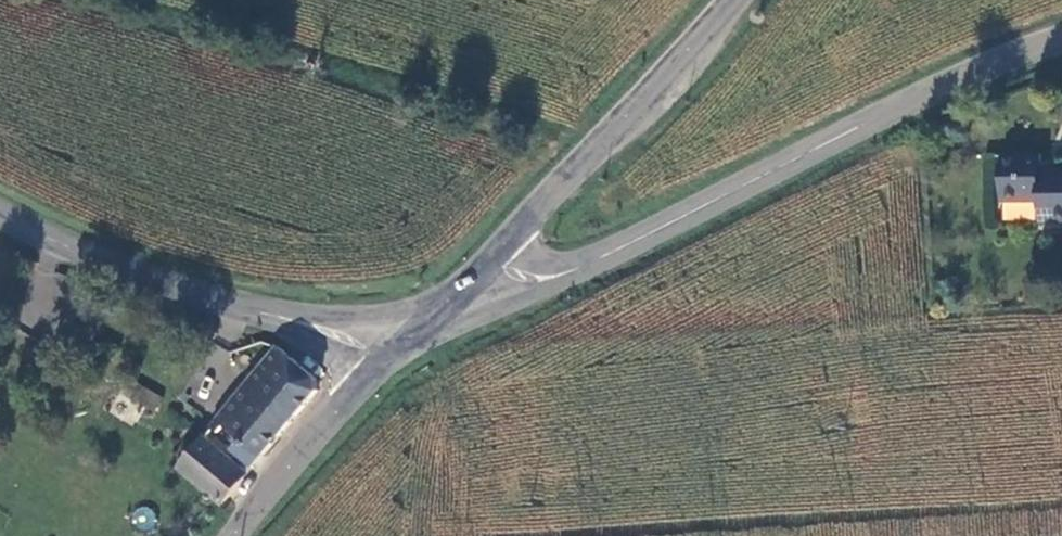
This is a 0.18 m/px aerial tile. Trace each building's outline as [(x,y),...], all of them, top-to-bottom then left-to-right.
[(1035,157),(996,159),(998,202),(1031,200),(1032,223),(1061,220),(1061,171),(1036,170),(1035,157)] [(309,370),(266,353),(240,386),(289,423),(315,389),(312,374),(309,370)] [(150,413),(159,397),(116,373),(109,390),(150,413)] [(289,423),(240,386),(217,416),(241,433),(266,453),(289,423)] [(178,465),(228,505),(255,466),(232,445),(241,433),(217,416),(178,465)] [(255,466),(266,453),(241,433),(232,445),(255,466)] [(156,526),(153,507),(132,510),(135,529),(156,526)]
